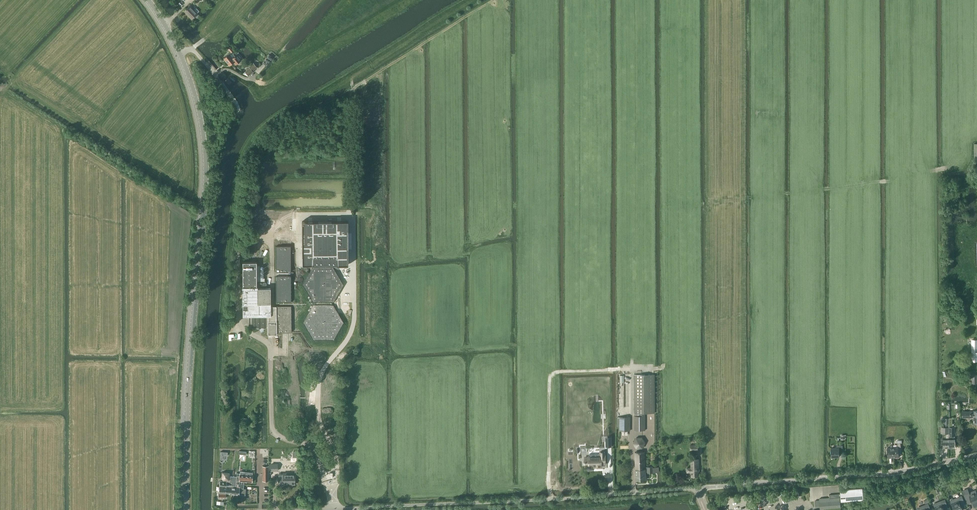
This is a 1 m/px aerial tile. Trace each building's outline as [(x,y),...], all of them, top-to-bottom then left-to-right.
[(190,6),(184,11),(191,19),(195,16),(197,18),(199,16),(197,13),(199,11),(196,8),(194,10),(190,6)] [(229,54),(224,58),(229,65),(233,62),(234,64),(235,64),(241,60),(240,58),(240,57),(239,56),(238,56),(237,55),(235,56),(232,52),(231,52),(229,54)] [(250,68),(245,72),(248,76),(253,72),(252,71),(257,67),(253,63),(249,67),(250,68)] [(331,221),(318,221),(302,221),(302,233),(302,256),(302,265),(306,265),(312,265),(313,265),(321,265),(337,265),(348,265),(348,251),(348,247),(347,229),(348,229),(348,221),(341,221),(331,221)] [(333,302),(343,284),(333,267),(312,267),(302,285),(313,302),(333,302)] [(333,341),(343,323),(333,305),(313,305),(303,323),(313,341),(333,341)] [(654,375),(634,375),(634,413),(634,416),(634,430),(645,430),(645,413),(654,413),(654,375)] [(974,411),(962,411),(962,417),(963,417),(963,418),(966,418),(966,417),(974,417),(974,422),(976,422),(976,411),(974,411)] [(630,431),(630,417),(620,417),(620,430),(630,431)] [(643,448),(645,443),(642,437),(636,438),(633,443),(636,448),(643,448)] [(899,456),(901,456),(900,443),(897,443),(897,447),(892,448),(893,457),(899,457),(899,456)] [(839,452),(843,451),(842,445),(837,445),(838,448),(831,448),(831,457),(839,457),(839,452)] [(585,461),(585,462),(585,466),(589,466),(593,466),(593,467),(598,467),(602,467),(601,464),(605,464),(605,455),(605,452),(599,452),(599,454),(596,454),(589,454),(589,457),(588,457),(585,457),(585,461)] [(647,467),(645,467),(644,452),(635,452),(636,469),(635,469),(636,480),(646,479),(646,472),(648,471),(648,473),(659,472),(659,467),(653,468),(653,467),(647,467)] [(698,471),(699,471),(699,459),(691,459),(691,467),(687,468),(687,472),(691,472),(691,476),(698,476),(698,471)] [(236,486),(236,483),(237,477),(229,476),(230,473),(222,472),(222,479),(224,479),(223,481),(220,481),(219,486),(226,487),(226,485),(232,486),(236,486)] [(252,482),(252,476),(240,475),(240,473),(237,473),(237,477),(236,483),(244,484),(244,482),(252,482)] [(295,484),(295,476),(301,476),(301,473),(283,473),(283,476),(279,476),(279,483),(283,483),(283,484),(295,484)] [(243,489),(244,484),(236,483),(236,486),(232,486),(231,494),(245,495),(246,489),(243,489)] [(231,494),(232,486),(226,485),(226,487),(219,486),(219,493),(218,493),(218,498),(226,498),(226,495),(226,494),(231,494)] [(840,502),(863,500),(862,488),(840,490),(840,494),(829,495),(829,498),(819,499),(820,501),(815,501),(816,507),(820,507),(820,509),(840,507),(840,502)] [(969,493),(967,489),(963,491),(968,503),(972,502),(973,505),(976,503),(976,495),(975,490),(969,493)] [(797,491),(784,497),(786,502),(800,497),(797,491)] [(951,500),(954,509),(963,509),(961,506),(965,504),(962,496),(951,500)] [(948,508),(945,500),(934,504),(936,509),(944,509),(948,508)]
